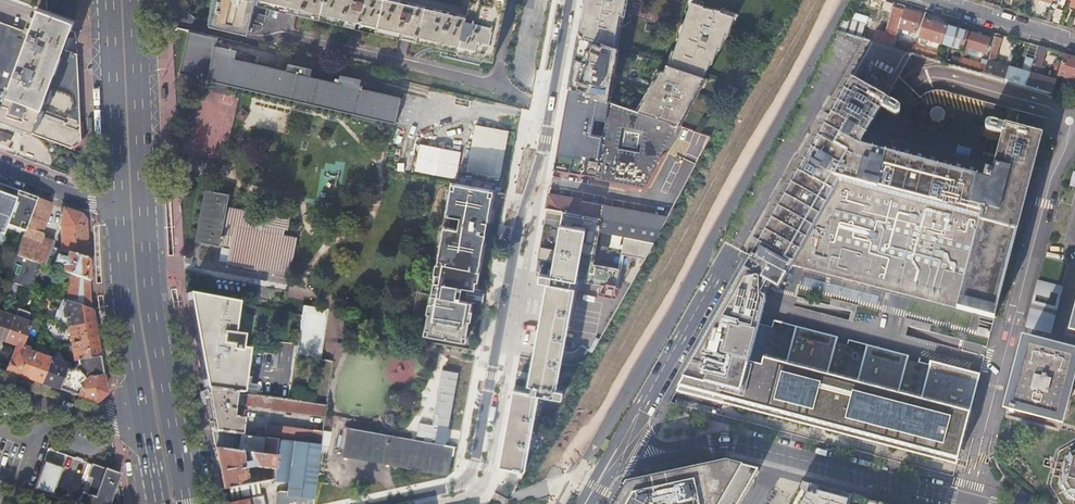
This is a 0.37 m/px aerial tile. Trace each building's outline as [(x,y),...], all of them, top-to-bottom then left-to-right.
[(33,7),(39,9),(47,12),(47,0),(15,0),(33,7)] [(256,0),(217,0),(213,19),(249,28),(256,2),(256,0)] [(394,0),(256,0),(256,2),(294,12),(358,27),(405,38),(459,51),(458,53),(492,62),(501,24),(502,23),(467,16),(394,0)] [(467,16),(471,0),(394,0),(467,16)] [(467,16),(502,23),(507,0),(471,0),(467,16)] [(584,9),(579,35),(614,47),(619,21),(622,22),(626,0),(585,0),(584,9)] [(688,12),(691,2),(703,6),(704,2),(697,0),(689,0),(685,11),(688,12)] [(675,51),(670,66),(704,77),(707,70),(709,63),(712,64),(714,56),(717,49),(719,50),(722,42),(725,35),(727,36),(733,19),(734,16),(720,11),(720,12),(703,7),(703,6),(691,2),(688,12),(684,24),(679,39),(675,51)] [(883,45),(892,48),(904,10),(894,7),(891,7),(890,10),(893,11),(883,45)] [(721,8),(720,11),(734,16),(733,19),(736,20),(738,14),(721,8)] [(1052,22),(1059,24),(1063,10),(1056,8),(1052,22)] [(40,107),(40,108),(80,123),(80,104),(78,87),(77,55),(62,49),(68,29),(70,25),(71,21),(47,12),(39,9),(37,13),(35,20),(29,17),(23,32),(0,23),(0,91),(40,107)] [(892,48),(898,49),(903,32),(904,30),(912,32),(916,33),(921,15),(912,13),(904,10),(892,48)] [(851,21),(864,25),(867,18),(853,14),(851,21)] [(837,31),(868,40),(871,27),(864,25),(851,21),(844,19),(837,31)] [(924,40),(940,45),(946,25),(929,20),(924,19),(918,38),(922,39),(921,42),(924,43),(924,40)] [(619,21),(614,47),(617,48),(622,22),(619,21)] [(959,51),(963,52),(963,50),(969,32),(957,29),(946,25),(940,45),(956,50),(955,53),(958,54),(959,51)] [(218,39),(189,32),(179,73),(206,80),(209,80),(209,77),(219,79),(229,81),(229,85),(242,88),(395,123),(401,100),(401,98),(363,89),(363,87),(360,86),(361,81),(341,76),(339,84),(311,77),(313,70),(289,64),(287,72),(236,59),(238,52),(216,47),(218,39)] [(979,35),(969,32),(963,50),(966,51),(967,49),(986,54),(990,38),(979,35)] [(984,75),(1005,81),(1009,68),(1001,65),(991,62),(995,58),(996,57),(1002,39),(999,38),(1000,35),(997,34),(987,66),(984,75)] [(614,47),(579,35),(574,61),(569,88),(609,102),(617,48),(614,47)] [(1030,63),(1033,64),(1038,46),(1031,44),(1026,61),(1030,63)] [(1026,87),(1052,94),(1058,76),(1058,75),(1055,74),(1052,81),(1042,78),(1045,67),(1041,66),(1046,48),(1038,46),(1033,64),(1026,87)] [(914,54),(936,60),(937,55),(915,48),(914,54)] [(1074,81),(1074,57),(1064,54),(1060,67),(1059,72),(1058,75),(1058,76),(1074,81)] [(1005,81),(1026,87),(1033,64),(1030,63),(1027,73),(1009,68),(1005,81)] [(978,73),(984,75),(987,66),(981,64),(978,73)] [(670,66),(667,65),(664,72),(661,71),(638,112),(678,125),(704,77),(670,66)] [(868,130),(891,90),(874,85),(851,78),(752,257),(787,276),(793,266),(995,319),(1040,140),(1002,130),(993,165),(868,130)] [(609,102),(569,88),(567,100),(556,155),(598,162),(609,102)] [(18,124),(67,143),(81,137),(80,123),(40,108),(40,107),(0,91),(0,118),(18,124)] [(645,188),(678,125),(638,112),(609,102),(598,162),(556,155),(554,168),(596,176),(596,178),(645,188)] [(251,113),(242,107),(236,116),(245,121),(251,113)] [(494,128),(476,125),(471,147),(468,166),(467,172),(500,178),(509,131),(494,128)] [(458,176),(462,149),(421,143),(417,170),(458,176)] [(477,289),(495,191),(451,183),(434,273),(435,274),(424,335),(465,342),(472,303),(475,289),(477,289)] [(4,224),(23,231),(35,198),(0,185),(0,235),(4,224)] [(231,244),(230,247),(227,263),(290,275),(297,238),(284,236),(285,230),(287,230),(290,212),(265,207),(263,214),(227,207),(230,195),(215,192),(212,191),(205,190),(201,214),(196,241),(203,242),(220,246),(221,242),(231,244)] [(654,243),(668,217),(667,217),(549,195),(547,209),(558,211),(562,212),(601,218),(598,232),(599,232),(625,237),(654,243)] [(35,198),(23,231),(15,255),(35,262),(45,266),(51,248),(87,260),(86,240),(85,221),(80,215),(62,208),(60,227),(61,247),(52,245),(41,242),(43,237),(42,234),(39,233),(50,204),(35,198)] [(601,289),(607,291),(608,286),(615,288),(619,269),(593,264),(599,232),(598,232),(601,218),(562,212),(558,211),(551,250),(555,251),(554,257),(553,263),(549,263),(547,275),(540,274),(576,283),(576,280),(602,285),(601,289)] [(53,241),(43,237),(41,242),(52,245),(53,241)] [(645,258),(654,243),(625,237),(621,255),(645,258)] [(534,260),(537,260),(549,263),(553,263),(555,251),(551,250),(540,248),(537,247),(536,247),(534,260)] [(51,248),(45,266),(69,274),(88,281),(88,271),(87,260),(51,248)] [(35,262),(15,255),(6,280),(7,281),(26,288),(35,262)] [(679,386),(675,392),(681,394),(704,400),(722,404),(723,400),(959,461),(981,375),(934,363),(924,402),(902,396),(911,361),(912,357),(869,346),(858,385),(830,377),(839,342),(840,338),(796,327),(786,366),(750,357),(759,325),(765,299),(772,287),(779,291),(787,276),(752,257),(749,261),(744,271),(679,386)] [(88,281),(69,274),(65,301),(91,310),(90,304),(89,301),(89,297),(89,292),(88,288),(88,285),(88,281)] [(512,394),(537,399),(538,394),(562,398),(564,391),(556,389),(576,283),(540,274),(538,282),(546,284),(527,385),(531,385),(530,389),(530,392),(513,390),(512,394)] [(1039,278),(1027,326),(1053,332),(1065,285),(1039,278)] [(484,290),(477,289),(475,289),(472,303),(482,305),(483,301),(483,298),(484,294),(484,290)] [(195,342),(238,348),(240,336),(231,335),(236,303),(212,299),(211,298),(186,294),(190,315),(195,342)] [(91,310),(65,301),(63,310),(65,319),(67,319),(68,326),(93,323),(92,318),(91,310)] [(0,313),(0,340),(4,341),(12,318),(14,311),(12,307),(7,305),(3,307),(1,314),(0,313)] [(296,356),(320,360),(328,310),(303,306),(302,316),(296,356)] [(12,318),(4,341),(8,343),(16,346),(20,347),(20,346),(28,323),(14,318),(12,318)] [(95,334),(93,323),(68,326),(71,344),(96,340),(95,334)] [(98,352),(96,340),(71,344),(73,358),(74,360),(77,360),(99,357),(98,352)] [(238,349),(238,348),(195,342),(199,366),(203,389),(236,393),(239,394),(240,394),(241,383),(243,371),(246,350),(238,349)] [(10,360),(6,371),(23,377),(25,378),(33,354),(26,351),(27,349),(20,346),(20,347),(16,346),(11,360),(10,360)] [(1026,346),(1011,408),(1012,408),(1011,411),(1015,412),(1016,409),(1060,421),(1068,389),(1074,361),(1074,359),(1026,346)] [(33,354),(25,378),(40,384),(42,384),(51,360),(33,354)] [(100,366),(99,357),(77,360),(77,365),(74,368),(86,381),(90,377),(102,375),(100,366)] [(65,365),(51,360),(42,384),(57,390),(58,390),(66,368),(67,366),(65,365)] [(481,389),(485,368),(461,364),(457,384),(481,389)] [(66,368),(58,390),(75,396),(76,396),(80,385),(86,381),(74,368),(71,370),(66,368)] [(103,385),(102,375),(90,377),(86,381),(80,385),(76,396),(95,403),(105,394),(103,385)] [(723,400),(722,404),(866,442),(957,465),(962,466),(985,376),(981,375),(959,461),(723,400)] [(211,431),(239,435),(240,426),(244,427),(245,417),(244,415),(236,414),(235,418),(230,417),(232,400),(235,400),(236,393),(203,389),(204,391),(207,407),(208,413),(211,431)] [(240,394),(239,394),(238,404),(265,408),(266,405),(269,405),(270,398),(240,394)] [(524,471),(537,399),(512,394),(506,427),(499,466),(524,471)] [(271,411),(324,418),(326,405),(273,398),(271,411)] [(418,433),(437,438),(440,425),(422,420),(418,433)] [(277,440),(321,446),(322,432),(266,424),(265,432),(256,431),(255,437),(277,440)] [(349,426),(344,455),(451,473),(456,444),(349,426)] [(275,457),(277,440),(255,437),(239,435),(211,431),(213,441),(214,449),(275,457)] [(321,446),(277,440),(275,457),(273,470),(272,480),(278,491),(276,503),(313,503),(321,446)] [(1060,452),(1051,485),(1064,503),(1074,503),(1074,444),(1060,452)] [(218,468),(222,490),(230,488),(258,483),(257,475),(245,477),(244,472),(248,471),(247,469),(254,467),(264,469),(273,470),(275,457),(214,449),(218,468)] [(33,491),(41,493),(51,464),(43,461),(33,491)] [(753,478),(758,471),(727,463),(626,484),(615,503),(738,503),(753,478)] [(51,464),(41,493),(51,497),(52,497),(62,468),(51,464)] [(86,464),(81,480),(85,482),(81,493),(77,503),(109,503),(115,488),(119,475),(99,468),(86,464)] [(257,475),(258,483),(262,482),(264,469),(254,467),(247,469),(248,471),(244,472),(245,477),(257,475)] [(264,469),(262,482),(272,480),(273,470),(264,469)] [(842,493),(794,481),(779,478),(773,489),(764,503),(880,503),(842,493)] [(232,500),(278,491),(272,480),(262,482),(258,483),(230,488),(232,500)] [(509,500),(494,492),(493,501),(498,503),(506,503),(509,500)]
